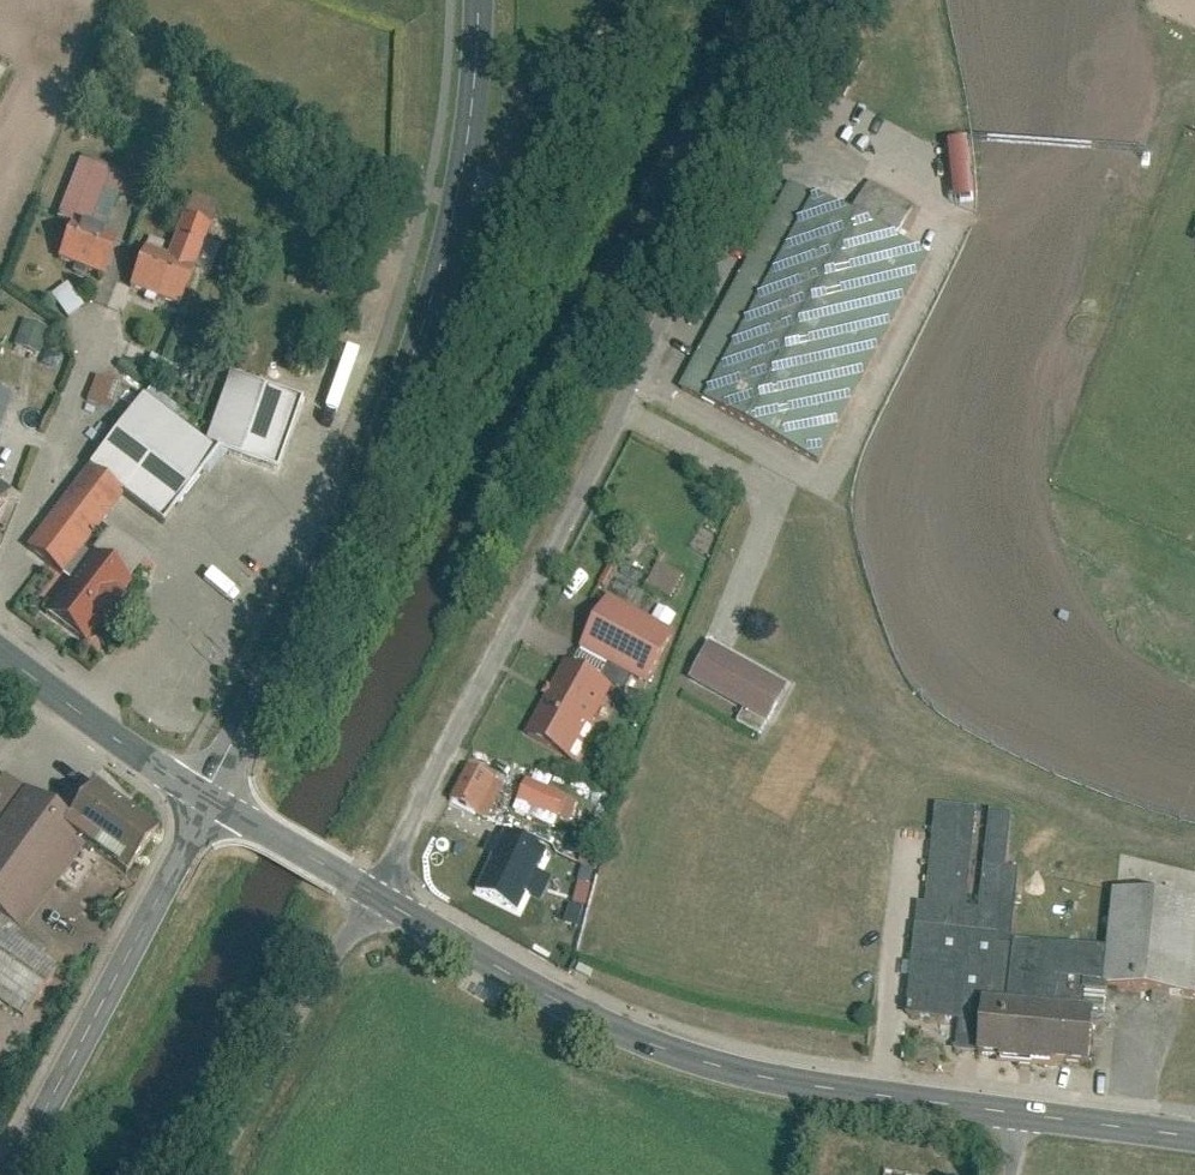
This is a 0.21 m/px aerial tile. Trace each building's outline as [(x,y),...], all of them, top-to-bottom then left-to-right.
[(976,120),(957,122),(964,192),(983,190),(976,120)] [(77,222),(60,261),(103,279),(119,243),(105,237),(123,195),(119,193),(127,174),(87,157),(62,216),(77,222)] [(784,182),(672,389),(812,463),(923,257),(899,244),(917,209),(859,178),(841,212),(784,182)] [(143,247),(128,287),(185,308),(216,223),(187,212),(171,257),(143,247)] [(73,318),(89,307),(73,283),(57,294),(73,318)] [(51,330),(29,320),(18,341),(40,351),(51,330)] [(138,599),(128,593),(139,577),(137,575),(153,551),(112,525),(131,493),(170,519),(228,451),(276,472),(305,398),(233,375),(213,437),(153,388),(31,549),(73,578),(50,616),(94,643),(112,613),(125,621),(138,599)] [(90,402),(110,409),(119,382),(99,376),(90,402)] [(14,394),(0,388),(0,433),(14,394)] [(674,598),(685,573),(661,562),(650,588),(674,598)] [(566,650),(525,726),(576,754),(617,677),(632,685),(640,670),(652,676),(679,625),(612,590),(577,655),(566,650)] [(769,709),(782,683),(708,644),(695,669),(769,709)] [(761,724),(767,711),(737,695),(730,709),(761,724)] [(471,759),(448,806),(478,820),(501,773),(471,759)] [(530,767),(522,784),(562,803),(570,786),(530,767)] [(0,778),(0,916),(19,930),(78,846),(55,830),(62,821),(0,778)] [(148,830),(86,786),(62,821),(55,830),(78,846),(117,874),(148,830)] [(1104,1070),(1111,990),(1194,996),(1194,897),(1112,891),(1108,945),(1018,942),(1022,870),(1011,870),(1019,813),(944,806),(935,909),(922,907),(915,1022),(964,1022),(966,1055),(1104,1070)] [(552,853),(504,832),(478,891),(526,911),(552,853)]
